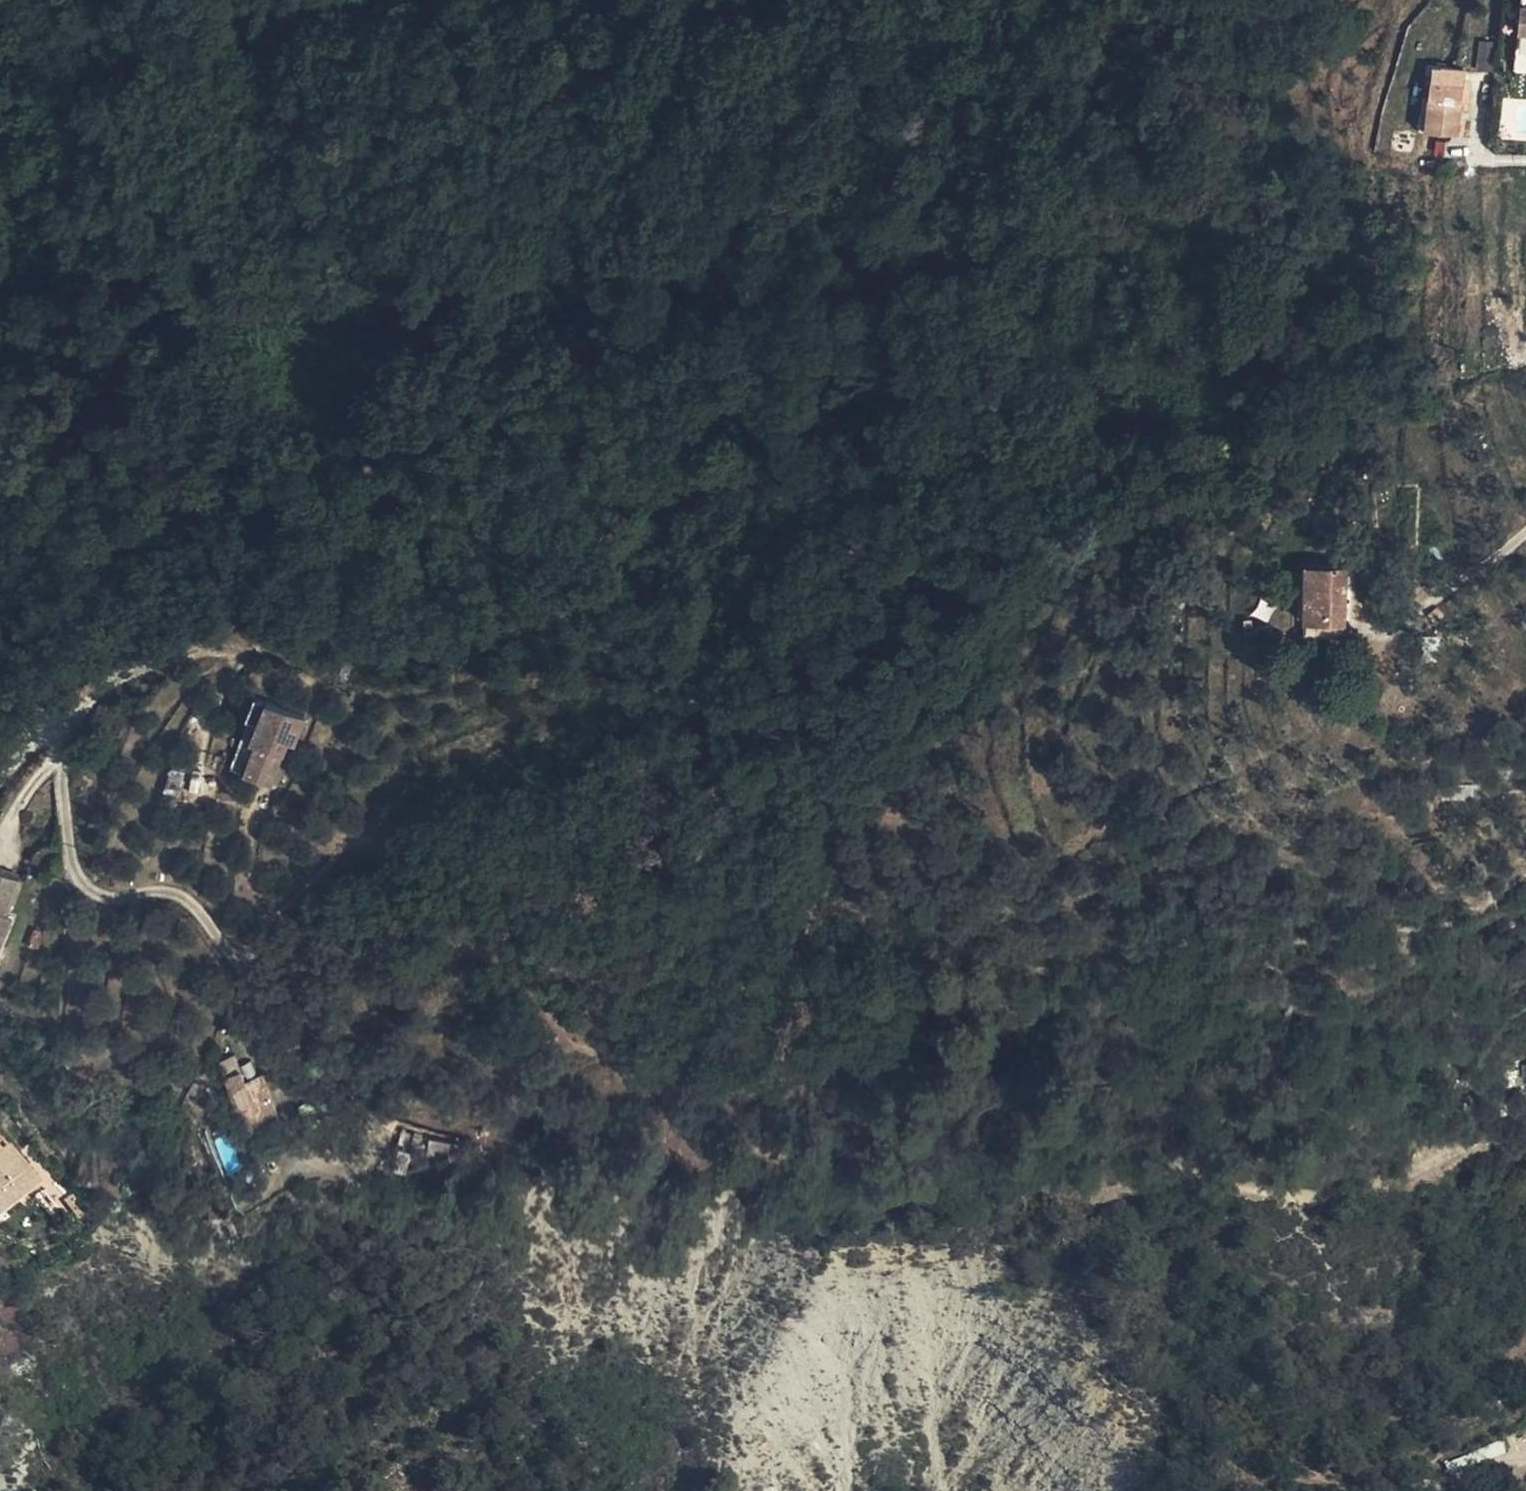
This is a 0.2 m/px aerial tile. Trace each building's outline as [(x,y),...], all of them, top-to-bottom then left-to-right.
[(1519,4),(1517,30),(1525,31),(1525,4),(1519,4)] [(1465,69),(1440,66),(1438,80),(1429,79),(1423,128),(1457,133),(1465,69)] [(1345,619),(1348,564),(1305,563),(1305,617),(1345,619)] [(296,741),(307,713),(255,694),(247,716),(250,717),(231,767),(271,783),(288,738),(296,741)] [(21,877),(0,868),(0,947),(13,916),(6,913),(21,877)] [(243,1130),(279,1116),(262,1074),(245,1081),(235,1056),(217,1064),(243,1130)] [(248,1078),(258,1074),(251,1060),(241,1063),(248,1078)] [(15,1154),(10,1147),(2,1156),(7,1162),(15,1154)] [(30,1172),(15,1154),(7,1162),(2,1156),(0,1154),(0,1199),(30,1172)] [(0,1199),(0,1222),(41,1186),(30,1172),(0,1199)] [(76,1226),(90,1217),(75,1195),(62,1204),(76,1226)]
